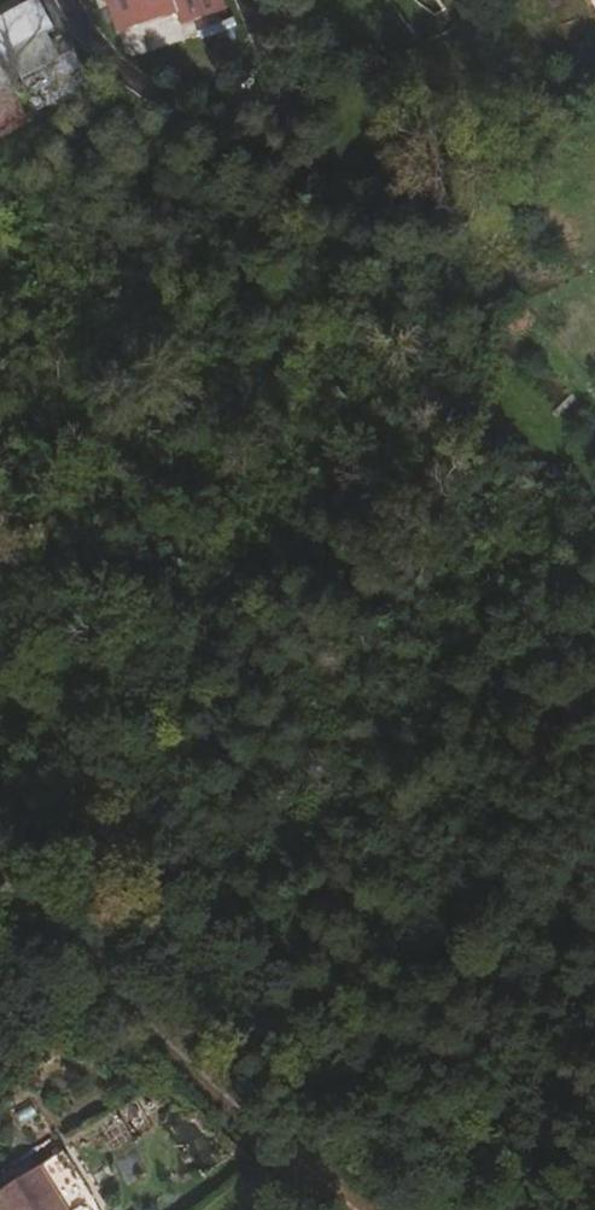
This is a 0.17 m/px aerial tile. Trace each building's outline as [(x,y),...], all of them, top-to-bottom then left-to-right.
[(0,21),(0,69),(54,45),(36,5),(0,21)] [(59,1152),(0,1190),(0,1209),(97,1209),(59,1152)]
